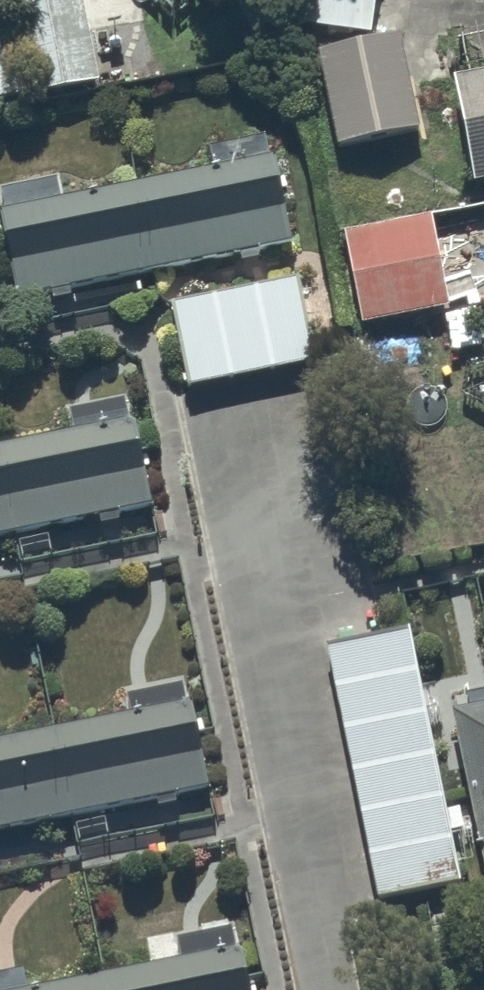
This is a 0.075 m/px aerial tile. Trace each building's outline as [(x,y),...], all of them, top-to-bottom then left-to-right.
[(32,103),(99,88),(80,0),(8,0),(32,103)] [(370,39),(375,0),(288,0),(284,28),(370,39)] [(0,9),(0,109),(22,104),(0,9)] [(420,137),(399,37),(315,53),(334,155),(420,137)] [(449,85),(470,193),(483,190),(483,78),(449,85)] [(274,161),(267,162),(262,139),(206,150),(211,172),(94,196),(89,169),(44,178),(49,202),(0,211),(0,225),(16,307),(292,252),(274,161)] [(449,313),(430,217),(339,234),(358,330),(449,313)] [(317,367),(298,277),(167,305),(186,395),(317,367)] [(419,331),(377,337),(393,432),(433,426),(419,331)] [(135,421),(0,447),(0,545),(153,515),(135,421)] [(445,814),(410,630),(325,646),(374,906),(463,889),(453,837),(463,835),(459,811),(445,814)] [(192,703),(180,705),(175,675),(128,684),(134,714),(14,735),(9,711),(0,713),(0,834),(209,796),(192,703)] [(451,714),(483,894),(483,708),(451,714)] [(235,918),(139,938),(145,972),(53,989),(249,989),(235,918)] [(23,974),(0,979),(0,989),(26,989),(23,974)]
